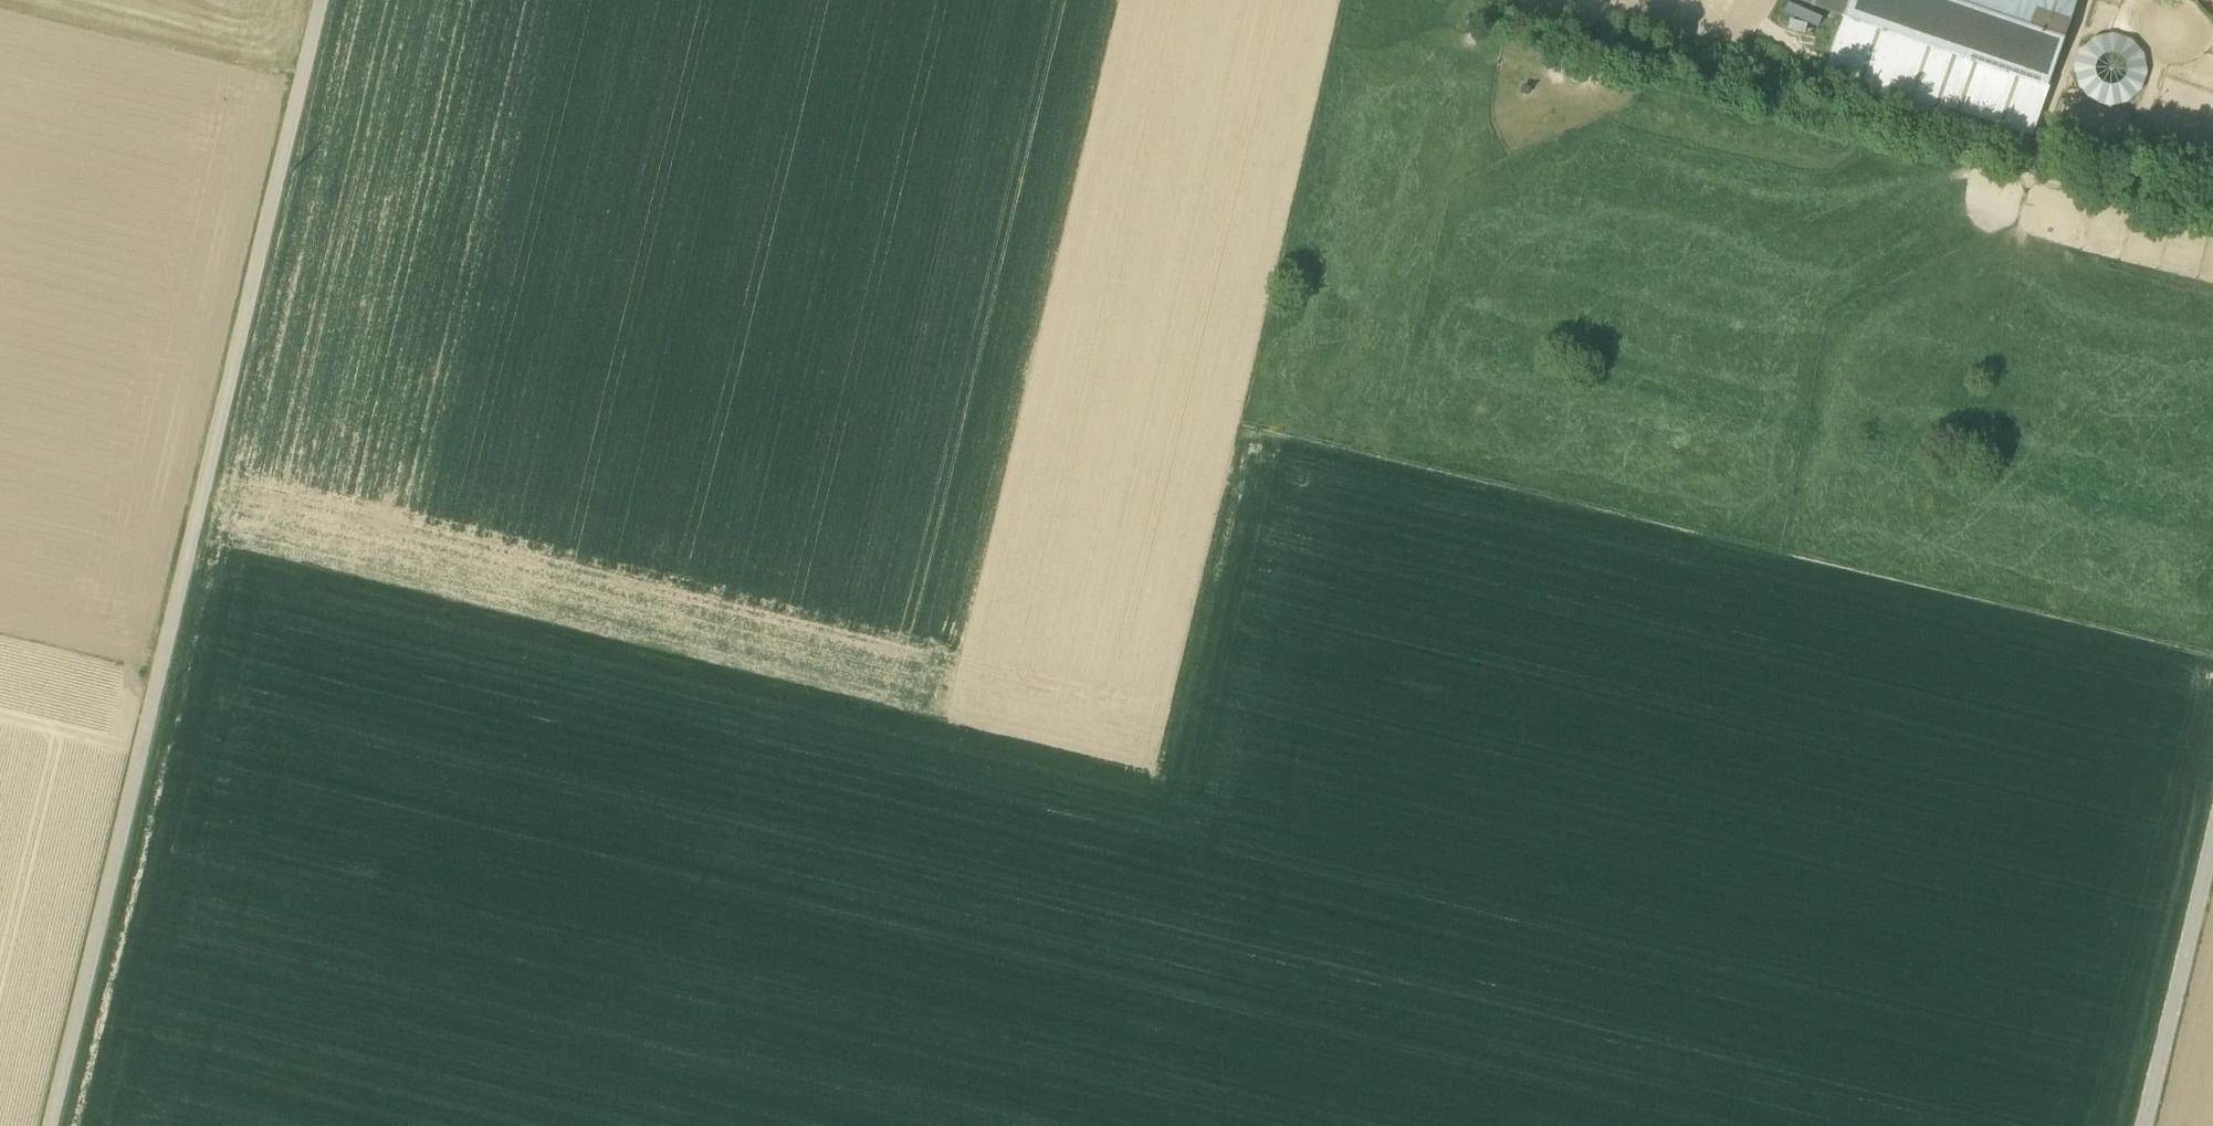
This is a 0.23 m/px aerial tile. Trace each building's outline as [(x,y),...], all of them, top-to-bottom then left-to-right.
[(1844,17),(1850,0),(1794,0),(1844,17)] [(1844,17),(2048,87),(2078,0),(1850,0),(1844,17)] [(2048,87),(1844,17),(1823,80),(1943,121),(1947,108),(2031,137),(2048,87)] [(2140,100),(2136,34),(2074,37),(2077,103),(2140,100)]
